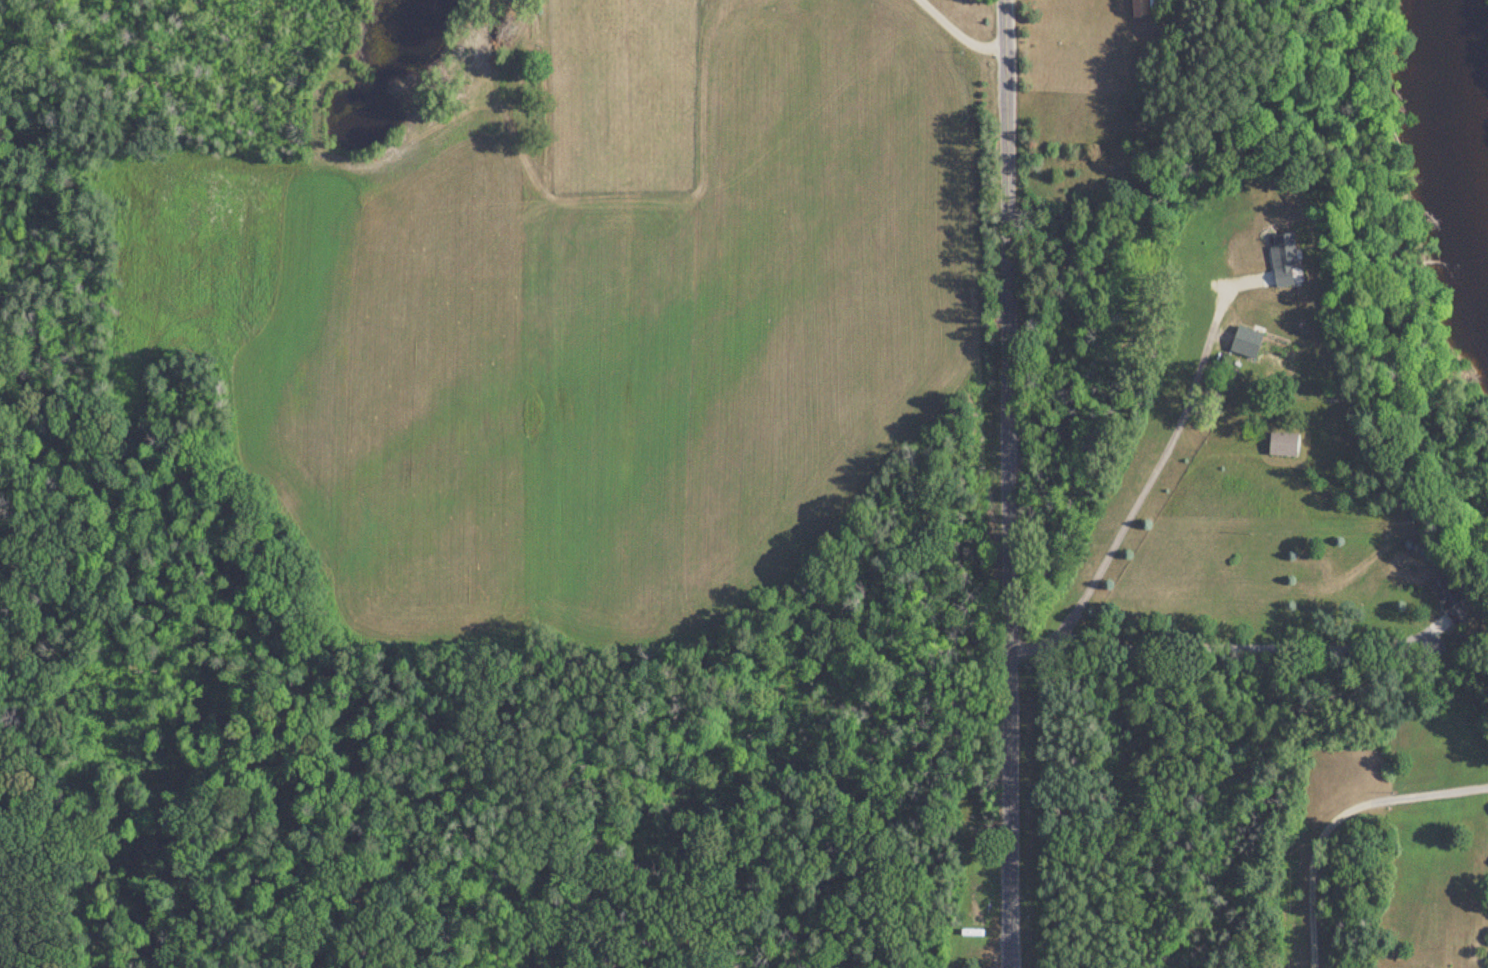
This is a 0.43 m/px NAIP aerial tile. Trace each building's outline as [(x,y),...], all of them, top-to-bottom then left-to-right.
[(1293,351),(1234,336),(1230,353),(1249,357),(1246,367),(1286,378),(1293,351)] [(1427,586),(1451,627),(1469,616),(1445,575),(1427,586)]
